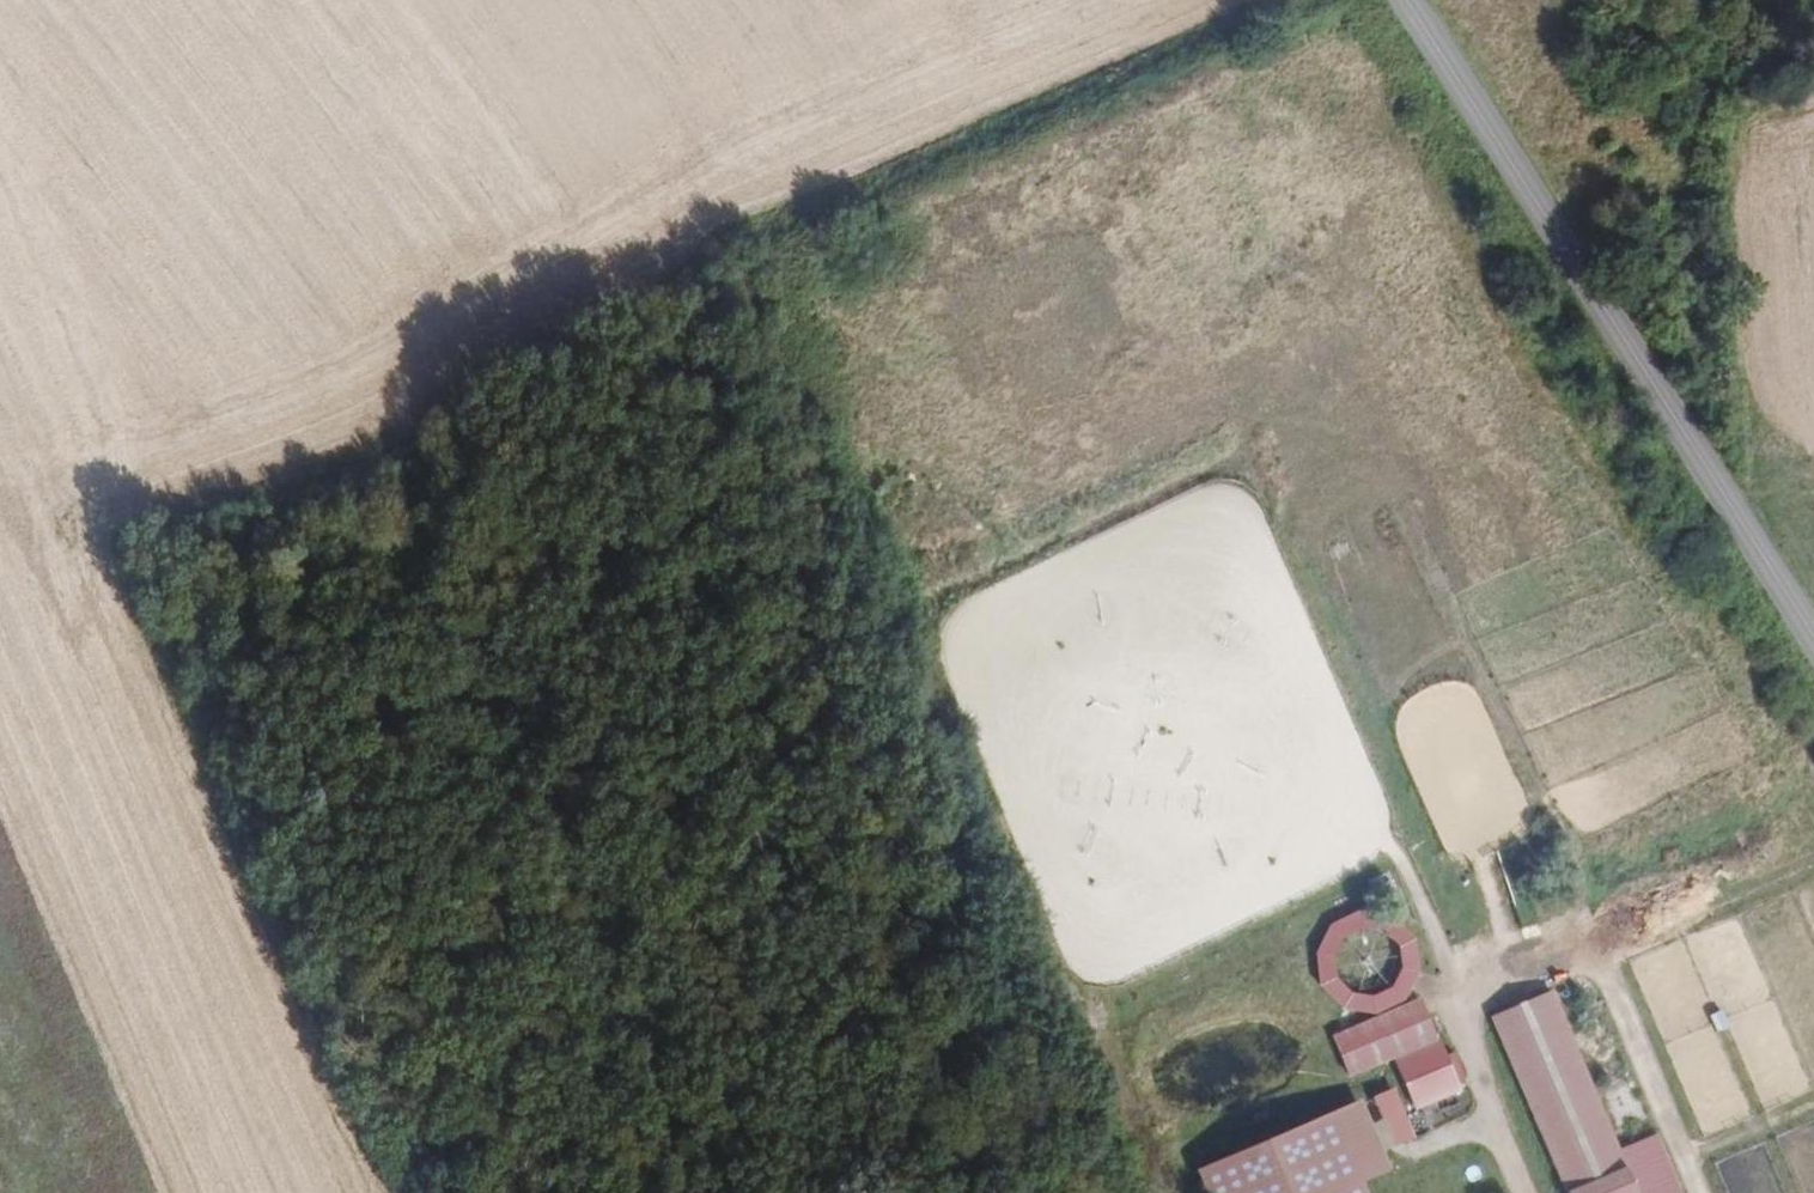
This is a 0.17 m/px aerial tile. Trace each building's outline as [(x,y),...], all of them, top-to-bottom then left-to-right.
[(1328,925),(1313,951),(1317,978),(1342,1011),(1374,1015),(1409,997),(1419,967),(1410,930),(1392,915),(1359,907),(1328,925)] [(1550,987),(1491,1013),(1566,1192),(1636,1192),(1550,987)] [(1421,999),(1333,1038),(1351,1079),(1440,1040),(1421,999)] [(1461,1094),(1439,1041),(1397,1059),(1417,1113),(1461,1094)] [(1620,1128),(1648,1116),(1634,1082),(1606,1093),(1620,1128)] [(1394,1088),(1374,1097),(1396,1146),(1416,1137),(1394,1088)] [(1363,1184),(1391,1171),(1362,1103),(1267,1142),(1201,1172),(1210,1192),(1367,1192),(1363,1184)]
